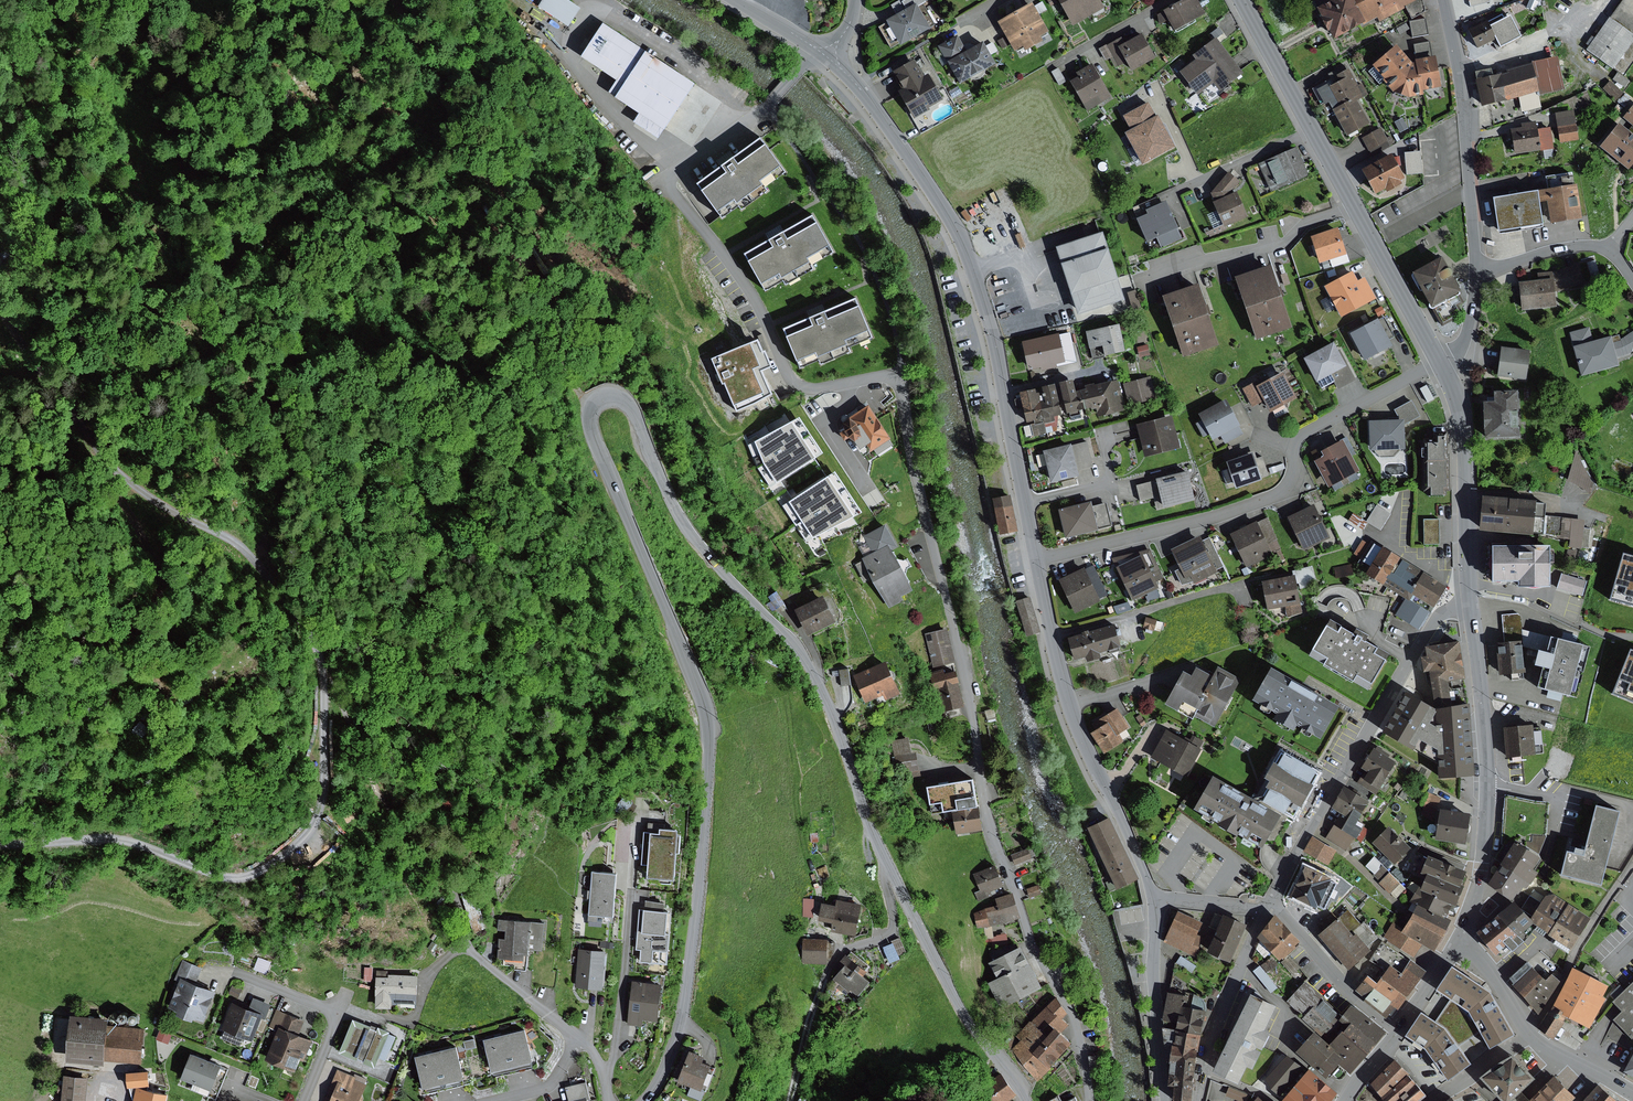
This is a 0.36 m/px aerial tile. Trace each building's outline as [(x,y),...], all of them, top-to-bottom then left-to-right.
[(567,0),(540,0),(536,6),(567,28),(580,9),(567,0)] [(771,10),(781,0),(760,0),(771,10)] [(896,16),(915,5),(916,8),(922,5),(925,3),(924,2),(928,0),(900,0),(890,5),(896,16)] [(1072,26),(1103,8),(1098,0),(1056,0),(1072,26)] [(1162,11),(1162,12),(1167,20),(1173,31),(1204,13),(1196,0),(1182,0),(1162,11)] [(1351,0),(1330,0),(1314,8),(1322,24),(1326,34),(1329,33),(1332,40),(1364,24),(1351,0)] [(1364,24),(1377,18),(1378,22),(1404,9),(1410,20),(1426,12),(1423,0),(1351,0),(1364,24)] [(1532,0),(1529,0),(1526,8),(1534,12),(1538,2),(1532,0)] [(1609,18),(1632,35),(1632,0),(1622,0),(1609,18)] [(1308,1),(1297,7),(1305,23),(1316,17),(1308,1)] [(1030,3),(1013,13),(1032,47),(1041,42),(1038,37),(1047,32),(1030,3)] [(896,16),(885,22),(899,47),(929,30),(928,28),(934,25),(922,5),(916,8),(915,5),(896,16)] [(1167,20),(1162,12),(1157,15),(1159,25),(1167,20)] [(1013,13),(996,23),(1013,53),(1021,48),(1024,52),(1032,47),(1013,13)] [(1502,15),(1486,23),(1495,41),(1498,48),(1520,37),(1509,17),(1504,19),(1502,15)] [(1609,18),(1586,51),(1623,77),(1632,63),(1632,35),(1609,18)] [(1425,19),(1410,22),(1413,37),(1428,35),(1425,19)] [(1485,22),(1467,31),(1476,50),(1495,41),(1486,23),(1485,22)] [(691,86),(601,25),(579,58),(615,83),(607,94),(637,115),(661,131),(691,86)] [(1122,37),(1106,46),(1117,67),(1125,63),(1130,72),(1154,60),(1141,34),(1125,42),(1122,37)] [(956,36),(936,47),(958,85),(994,65),(982,43),(965,52),(956,36)] [(1004,38),(997,42),(1001,49),(1008,45),(1004,38)] [(1195,61),(1179,73),(1196,95),(1213,82),(1220,91),(1242,74),(1215,38),(1192,56),(1195,61)] [(1430,42),(1413,45),(1415,61),(1432,58),(1430,42)] [(1407,60),(1395,46),(1371,67),(1383,80),(1407,60)] [(1530,63),(1531,66),(1537,94),(1538,98),(1565,91),(1556,57),(1530,63)] [(1432,58),(1415,61),(1414,61),(1419,92),(1440,89),(1435,58),(1432,58)] [(914,60),(892,73),(903,92),(898,95),(913,120),(929,110),(928,108),(941,101),(926,75),(924,76),(914,60)] [(1409,62),(1407,60),(1383,80),(1381,82),(1392,94),(1406,98),(1406,99),(1421,96),(1419,92),(1414,61),(1409,62)] [(1077,79),(1069,83),(1087,112),(1111,98),(1092,64),(1074,74),(1077,79)] [(1501,76),(1506,101),(1518,98),(1537,94),(1531,66),(1507,71),(1508,74),(1501,76)] [(1058,68),(1051,72),(1059,86),(1065,82),(1058,68)] [(1315,90),(1323,105),(1342,95),(1344,98),(1358,91),(1362,98),(1366,96),(1360,84),(1357,86),(1348,70),(1333,78),(1336,83),(1328,88),(1327,84),(1315,90)] [(1489,70),(1474,74),(1481,107),(1506,101),(1501,76),(1491,78),(1489,70)] [(1616,73),(1612,80),(1624,88),(1629,82),(1616,73)] [(1610,82),(1603,89),(1615,101),(1622,93),(1610,82)] [(1327,116),(1333,113),(1346,137),(1369,125),(1356,102),(1362,98),(1358,91),(1344,98),(1342,95),(1323,105),(1322,106),(1327,116)] [(1538,98),(1537,94),(1518,98),(1521,113),(1540,108),(1538,98)] [(1155,118),(1147,104),(1122,116),(1129,131),(1155,118)] [(1598,148),(1627,171),(1629,169),(1632,165),(1632,105),(1598,148)] [(1573,111),(1555,114),(1559,143),(1578,140),(1573,111)] [(661,131),(637,115),(632,123),(655,139),(661,131)] [(1129,131),(1123,135),(1141,167),(1174,149),(1156,117),(1155,118),(1129,131)] [(1402,118),(1394,123),(1399,133),(1408,129),(1402,118)] [(1522,128),(1510,130),(1514,155),(1553,149),(1550,128),(1536,130),(1535,122),(1521,124),(1522,128)] [(1381,128),(1362,139),(1369,151),(1388,141),(1381,128)] [(757,141),(693,188),(719,222),(736,209),(739,213),(765,193),(762,190),(783,175),(757,141)] [(1296,148),(1258,164),(1271,192),(1308,176),(1296,148)] [(1420,150),(1402,152),(1405,177),(1422,175),(1420,150)] [(1390,156),(1361,172),(1374,195),(1383,190),(1385,194),(1401,185),(1399,182),(1403,180),(1390,156)] [(1210,194),(1214,203),(1232,195),(1240,183),(1228,173),(1210,194)] [(1546,193),(1536,194),(1537,204),(1546,203),(1550,225),(1580,219),(1571,173),(1543,178),(1546,193)] [(1214,203),(1213,203),(1224,229),(1247,218),(1236,193),(1232,195),(1214,203)] [(1536,194),(1492,201),(1497,233),(1540,227),(1537,204),(1536,194)] [(1145,216),(1136,220),(1145,243),(1176,230),(1165,202),(1143,211),(1145,216)] [(775,239),(742,258),(763,293),(781,283),(784,288),(811,272),(809,269),(830,256),(809,219),(775,239)] [(1336,229),(1310,238),(1319,264),(1329,261),(1345,256),(1336,229)] [(1100,236),(1055,251),(1076,317),(1122,302),(1100,236)] [(1345,256),(1329,261),(1332,268),(1349,262),(1347,255),(1345,256)] [(1440,259),(1410,275),(1429,310),(1459,295),(1450,278),(1450,276),(1448,272),(1446,271),(1440,259)] [(1595,261),(1586,263),(1590,279),(1599,277),(1595,261)] [(1553,279),(1519,284),(1521,311),(1555,308),(1554,293),(1583,284),(1577,265),(1552,273),(1553,279)] [(1269,268),(1234,280),(1255,341),(1290,328),(1269,268)] [(1351,272),(1322,287),(1340,319),(1376,300),(1364,278),(1356,282),(1351,272)] [(1195,286),(1161,298),(1182,358),(1216,346),(1195,286)] [(1135,291),(1127,293),(1132,310),(1140,307),(1135,291)] [(820,313),(788,326),(804,363),(822,355),(824,360),(854,347),(851,342),(875,332),(860,296),(820,313)] [(1381,307),(1375,310),(1377,316),(1384,314),(1381,307)] [(1383,317),(1376,321),(1387,341),(1394,337),(1383,317)] [(1376,321),(1348,335),(1363,362),(1390,347),(1387,341),(1376,321)] [(1118,327),(1086,334),(1089,349),(1101,346),(1103,358),(1123,354),(1118,327)] [(1588,328),(1568,334),(1581,378),(1619,367),(1616,358),(1612,343),(1610,338),(1592,343),(1588,328)] [(1624,338),(1632,351),(1632,333),(1624,338)] [(772,343),(767,345),(763,336),(717,355),(739,405),(780,387),(769,363),(778,359),(772,343)] [(1057,336),(1022,343),(1028,371),(1062,364),(1061,356),(1058,343),(1057,336)] [(1624,338),(1620,341),(1612,343),(1616,358),(1629,354),(1632,351),(1624,338)] [(1068,341),(1058,343),(1061,356),(1070,354),(1068,341)] [(1148,345),(1137,348),(1140,358),(1150,355),(1148,345)] [(1332,345),(1302,360),(1314,383),(1329,375),(1344,367),(1332,345)] [(1529,352),(1500,349),(1496,377),(1525,381),(1529,352)] [(1344,367),(1329,375),(1337,390),(1355,380),(1347,365),(1344,367)] [(1281,374),(1256,387),(1264,401),(1270,413),(1295,399),(1281,374)] [(1151,378),(1124,384),(1129,405),(1156,398),(1151,378)] [(1084,412),(1078,391),(1074,392),(1071,381),(1056,385),(1065,417),(1084,412)] [(1117,381),(1078,391),(1084,412),(1096,409),(1098,417),(1124,411),(1117,381)] [(1264,401),(1256,387),(1254,383),(1242,390),(1252,408),(1264,401)] [(1053,386),(1042,389),(1044,398),(1042,399),(1043,401),(1039,402),(1043,421),(1044,425),(1054,422),(1053,418),(1060,416),(1053,386)] [(1426,386),(1420,389),(1427,403),(1433,399),(1426,386)] [(1043,421),(1039,402),(1037,394),(1035,395),(1034,391),(1018,394),(1025,425),(1033,423),(1043,421)] [(1494,404),(1482,404),(1482,440),(1518,440),(1517,393),(1493,393),(1494,404)] [(1224,400),(1197,415),(1200,421),(1208,435),(1211,441),(1219,437),(1223,445),(1243,435),(1224,400)] [(1411,401),(1396,410),(1405,425),(1420,416),(1411,401)] [(871,402),(846,418),(848,427),(842,431),(847,438),(852,435),(854,436),(865,454),(893,435),(871,402)] [(805,408),(756,438),(763,458),(778,480),(785,477),(797,494),(790,500),(815,536),(869,508),(840,463),(831,470),(819,454),(830,447),(805,408)] [(1170,417),(1136,426),(1144,458),(1179,449),(1170,417)] [(1043,421),(1033,423),(1033,425),(1030,425),(1033,438),(1046,435),(1044,425),(1043,421)] [(1208,435),(1200,421),(1195,424),(1202,438),(1208,435)] [(1403,422),(1368,423),(1369,452),(1404,451),(1403,422)] [(1346,438),(1341,441),(1350,457),(1355,455),(1346,438)] [(1434,446),(1424,446),(1425,489),(1428,489),(1428,498),(1440,498),(1440,488),(1444,488),(1442,439),(1434,439),(1434,446)] [(1321,460),(1314,463),(1327,489),(1358,473),(1350,457),(1341,441),(1318,453),(1321,460)] [(1088,442),(1070,446),(1075,472),(1094,468),(1088,442)] [(1070,446),(1041,452),(1049,484),(1077,478),(1075,472),(1070,446)] [(1593,484),(1576,451),(1566,482),(1589,495),(1593,484)] [(1250,455),(1225,464),(1234,490),(1260,482),(1259,479),(1252,460),(1250,455)] [(1262,457),(1252,460),(1259,479),(1268,475),(1262,457)] [(1186,473),(1155,480),(1159,498),(1161,510),(1193,502),(1186,473)] [(1159,498),(1155,480),(1136,485),(1140,502),(1153,499),(1159,498)] [(1015,495),(995,499),(1001,535),(1021,531),(1015,495)] [(1159,498),(1153,499),(1156,511),(1161,510),(1159,498)] [(1546,505),(1480,499),(1477,532),(1531,537),(1531,534),(1542,536),(1545,518),(1546,505)] [(1089,504),(1057,511),(1064,540),(1096,532),(1096,530),(1090,507),(1089,504)] [(1105,504),(1090,507),(1096,530),(1111,527),(1105,504)] [(1313,506),(1287,519),(1302,551),(1329,538),(1313,506)] [(1390,515),(1376,506),(1366,522),(1381,531),(1390,515)] [(1352,514),(1348,521),(1362,531),(1367,524),(1352,514)] [(1599,516),(1595,523),(1607,528),(1610,521),(1599,516)] [(1266,518),(1256,523),(1272,556),(1282,551),(1266,518)] [(1569,539),(1571,521),(1545,518),(1542,536),(1569,539)] [(1438,520),(1423,521),(1423,545),(1438,544),(1438,520)] [(1584,522),(1571,521),(1569,539),(1568,549),(1581,551),(1582,548),(1587,548),(1590,529),(1583,528),(1584,522)] [(899,544),(888,522),(864,535),(873,551),(863,556),(865,559),(856,564),(865,581),(875,575),(891,606),(904,599),(901,595),(915,587),(914,584),(894,547),(899,544)] [(1256,523),(1229,536),(1246,569),(1272,556),(1256,523)] [(1198,537),(1170,551),(1180,570),(1174,572),(1181,586),(1193,582),(1194,584),(1216,573),(1215,570),(1201,542),(1198,537)] [(1209,538),(1201,542),(1215,570),(1223,566),(1209,538)] [(1361,560),(1370,544),(1362,540),(1353,555),(1361,560)] [(1399,562),(1370,544),(1361,560),(1358,564),(1367,570),(1363,576),(1383,588),(1399,562)] [(1150,550),(1139,553),(1149,575),(1160,570),(1150,550)] [(1546,551),(1489,552),(1490,586),(1516,585),(1516,591),(1547,590),(1546,551)] [(1139,553),(1111,559),(1131,603),(1158,591),(1154,583),(1164,578),(1160,570),(1149,575),(1139,553)] [(1607,602),(1632,609),(1632,560),(1620,557),(1607,602)] [(1399,562),(1383,588),(1404,601),(1394,616),(1418,630),(1443,589),(1399,562)] [(1092,565),(1083,570),(1097,600),(1107,595),(1092,565)] [(1312,565),(1293,571),(1297,585),(1298,584),(1300,590),(1317,585),(1312,565)] [(1351,565),(1334,568),(1336,579),(1353,575),(1351,565)] [(1251,567),(1242,572),(1244,577),(1253,572),(1251,567)] [(1083,570),(1058,581),(1074,615),(1099,603),(1097,600),(1083,570)] [(1584,582),(1560,575),(1556,589),(1580,596),(1584,582)] [(1293,578),(1261,584),(1266,612),(1284,608),(1285,618),(1301,614),(1293,578)] [(779,590),(769,596),(776,608),(786,602),(779,590)] [(826,593),(797,608),(809,632),(839,618),(826,593)] [(1032,598),(1019,602),(1028,636),(1042,632),(1032,598)] [(1128,602),(1114,607),(1117,615),(1131,610),(1128,602)] [(1501,615),(1503,646),(1519,644),(1522,644),(1522,632),(1520,617),(1517,614),(1501,615)] [(1145,618),(1143,628),(1153,631),(1156,621),(1145,618)] [(1350,637),(1327,624),(1306,660),(1365,693),(1386,658),(1362,644),(1365,640),(1352,633),(1350,637)] [(949,627),(927,633),(935,665),(957,659),(949,627)] [(1112,627),(1066,640),(1072,662),(1084,659),(1086,663),(1100,659),(1098,655),(1119,649),(1112,627)] [(1547,639),(1522,632),(1522,644),(1519,644),(1519,647),(1544,653),(1547,639)] [(1589,650),(1547,639),(1544,653),(1543,658),(1535,656),(1531,670),(1541,672),(1535,692),(1576,703),(1589,650)] [(1458,643),(1423,649),(1424,660),(1419,660),(1421,676),(1427,675),(1433,716),(1468,710),(1458,643)] [(1503,646),(1495,647),(1498,678),(1510,677),(1510,682),(1522,681),(1519,647),(1519,644),(1503,646)] [(1610,695),(1632,705),(1632,655),(1628,652),(1610,695)] [(888,660),(856,674),(867,701),(884,694),(886,698),(901,691),(888,660)] [(851,667),(840,668),(842,684),(853,683),(851,667)] [(960,667),(932,674),(936,691),(940,689),(945,708),(967,702),(960,679),(963,679),(960,667)] [(1188,679),(1180,674),(1162,707),(1190,722),(1193,717),(1213,728),(1237,681),(1216,669),(1211,678),(1193,669),(1188,679)] [(1304,693),(1268,672),(1250,704),(1273,717),(1270,723),(1290,734),(1293,728),(1318,742),(1336,711),(1304,693)] [(1472,779),(1468,710),(1433,716),(1403,697),(1380,736),(1435,764),(1435,783),(1472,779)] [(1340,703),(1338,707),(1351,715),(1354,710),(1340,703)] [(938,717),(946,715),(943,704),(935,706),(938,717)] [(960,706),(945,710),(947,718),(962,714),(960,706)] [(995,707),(986,709),(988,719),(997,717),(995,707)] [(1096,731),(1091,735),(1103,755),(1123,742),(1119,735),(1129,728),(1117,708),(1091,724),(1096,731)] [(928,711),(910,714),(912,723),(930,720),(928,711)] [(1546,722),(1544,730),(1553,733),(1555,725),(1546,722)] [(1532,728),(1502,730),(1505,760),(1534,758),(1534,754),(1542,753),(1540,729),(1532,730),(1532,728)] [(1189,744),(1166,732),(1151,759),(1184,777),(1203,743),(1193,737),(1189,744)] [(910,736),(892,739),(899,779),(921,775),(917,751),(913,752),(910,736)] [(1322,765),(1289,746),(1287,750),(1284,748),(1269,773),(1273,776),(1270,782),(1272,785),(1266,795),(1298,814),(1324,769),(1321,768),(1322,765)] [(1399,760),(1376,746),(1364,765),(1370,769),(1366,776),(1382,786),(1399,760)] [(1285,810),(1218,771),(1199,803),(1267,842),(1285,810)] [(1382,786),(1366,776),(1363,774),(1359,781),(1377,793),(1382,786)] [(976,775),(930,782),(933,801),(944,799),(946,809),(954,807),(981,803),(976,775)] [(1399,782),(1395,786),(1399,790),(1403,786),(1399,782)] [(1372,799),(1347,784),(1334,805),(1343,810),(1336,821),(1357,834),(1359,835),(1365,825),(1358,821),(1372,799)] [(1442,797),(1430,792),(1422,813),(1434,818),(1442,797)] [(1505,844),(1497,858),(1503,861),(1533,880),(1542,869),(1536,865),(1545,853),(1542,851),(1533,844),(1533,832),(1548,834),(1551,800),(1535,799),(1507,792),(1502,842),(1505,844)] [(453,797),(444,803),(449,810),(458,805),(453,797)] [(981,803),(954,807),(958,833),(985,828),(981,803)] [(1473,810),(1443,805),(1438,836),(1468,840),(1473,810)] [(1581,859),(1564,855),(1558,879),(1599,889),(1617,816),(1593,810),(1581,859)] [(1112,814),(1090,825),(1119,886),(1141,876),(1112,814)] [(1357,834),(1336,821),(1327,837),(1347,850),(1357,834)] [(1413,845),(1391,824),(1375,840),(1397,862),(1413,845)] [(644,829),(643,863),(650,863),(649,881),(672,882),(672,877),(678,877),(679,850),(682,850),(683,832),(682,832),(682,827),(662,826),(662,830),(644,829)] [(1542,851),(1548,834),(1533,832),(1533,844),(1542,851)] [(1338,849),(1314,835),(1305,850),(1329,863),(1338,849)] [(1033,846),(1012,854),(1016,863),(1036,856),(1033,846)] [(1376,873),(1385,864),(1376,855),(1367,863),(1376,873)] [(1475,870),(1435,860),(1429,876),(1437,880),(1432,891),(1423,887),(1415,903),(1450,918),(1454,908),(1463,911),(1475,870)] [(1533,880),(1503,861),(1490,881),(1515,897),(1519,890),(1521,891),(1525,884),(1529,886),(1533,880)] [(981,889),(975,891),(979,901),(994,894),(993,890),(1006,884),(997,863),(974,874),(981,889)] [(1333,876),(1307,864),(1293,893),(1319,906),(1333,876)] [(1381,880),(1380,881),(1392,892),(1402,882),(1385,864),(1376,873),(1375,874),(1381,880)] [(618,872),(593,870),(590,915),(615,916),(618,872)] [(1039,884),(1028,888),(1030,897),(1042,893),(1039,884)] [(807,888),(810,897),(817,895),(814,886),(807,888)] [(999,903),(987,906),(993,924),(1020,915),(1013,892),(997,896),(999,903)] [(1555,892),(1550,893),(1544,902),(1538,913),(1534,918),(1552,929),(1570,901),(1555,892)] [(1538,913),(1544,902),(1533,895),(1526,906),(1538,913)] [(814,898),(804,898),(803,916),(813,916),(814,898)] [(646,899),(646,908),(666,910),(667,901),(646,899)] [(837,904),(824,901),(821,919),(834,921),(833,930),(857,935),(863,903),(838,899),(837,904)] [(1518,899),(1505,909),(1522,932),(1535,921),(1518,899)] [(1120,900),(1113,902),(1115,909),(1122,907),(1120,900)] [(1593,916),(1570,901),(1552,929),(1551,932),(1558,936),(1556,941),(1572,950),(1593,916)] [(993,924),(987,906),(975,912),(978,927),(993,924)] [(1349,907),(1342,914),(1368,945),(1378,936),(1365,921),(1363,923),(1349,907)] [(1411,930),(1395,921),(1385,940),(1418,957),(1425,944),(1438,952),(1454,924),(1423,907),(1411,930)] [(646,908),(639,908),(637,948),(643,948),(642,960),(669,962),(672,910),(666,910),(646,908)] [(1204,920),(1180,908),(1165,941),(1196,955),(1205,936),(1198,933),(1204,920)] [(1505,909),(1480,929),(1499,951),(1511,940),(1518,947),(1528,937),(1522,932),(1505,909)] [(1249,921),(1227,911),(1225,915),(1219,928),(1211,948),(1233,958),(1249,921)] [(1219,928),(1225,915),(1217,912),(1211,925),(1219,928)] [(1303,937),(1278,912),(1260,934),(1262,936),(1274,949),(1281,957),(1303,937)] [(1368,945),(1342,914),(1320,932),(1350,967),(1371,948),(1368,945)] [(546,922),(499,918),(499,929),(508,929),(507,938),(501,937),(499,957),(503,958),(502,964),(516,965),(516,969),(528,970),(529,954),(531,955),(531,950),(544,951),(546,922)] [(1274,949),(1262,936),(1258,947),(1266,957),(1274,949)] [(900,937),(892,940),(898,954),(906,951),(900,937)] [(829,938),(804,938),(804,963),(829,963),(829,938)] [(1413,957),(1383,940),(1371,960),(1385,972),(1379,978),(1371,972),(1358,988),(1368,996),(1366,999),(1390,1018),(1399,1008),(1404,1010),(1428,969),(1413,957)] [(999,977),(1032,961),(1023,944),(991,960),(999,977)] [(607,949),(580,947),(577,986),(604,988),(607,949)] [(871,965),(852,950),(839,966),(842,969),(835,978),(859,997),(873,979),(865,973),(871,965)] [(1182,955),(1177,962),(1192,972),(1197,965),(1182,955)] [(1279,963),(1273,955),(1262,964),(1269,972),(1279,963)] [(1289,955),(1282,961),(1294,974),(1301,968),(1289,955)] [(259,957),(255,968),(267,973),(272,962),(259,957)] [(182,977),(197,983),(204,967),(182,959),(176,974),(182,977)] [(1516,981),(1534,964),(1529,959),(1511,976),(1516,981)] [(999,977),(992,981),(1003,1004),(1043,985),(1032,961),(999,977)] [(1494,986),(1457,962),(1440,985),(1453,994),(1446,1007),(1462,1018),(1475,1035),(1486,1028),(1494,1043),(1518,1030),(1494,986)] [(1260,964),(1254,969),(1271,992),(1278,986),(1260,964)] [(1546,975),(1534,964),(1516,981),(1515,982),(1528,994),(1546,975)] [(1611,982),(1577,965),(1555,1006),(1567,1013),(1592,1026),(1608,995),(1605,994),(1611,982)] [(373,967),(365,967),(364,980),(373,981),(373,967)] [(1546,975),(1528,994),(1539,1011),(1562,978),(1555,971),(1549,977),(1546,975)] [(390,976),(377,976),(377,1008),(392,1008),(392,1002),(418,1003),(419,975),(390,974),(390,976)] [(1173,975),(1170,990),(1185,993),(1187,983),(1173,975)] [(197,983),(182,977),(171,1006),(180,1009),(178,1013),(195,1019),(196,1016),(206,1019),(217,990),(197,983)] [(664,983),(633,979),(628,1024),(643,1025),(644,1019),(660,1020),(664,983)] [(1341,1011),(1307,980),(1291,997),(1308,1012),(1306,1014),(1324,1031),(1341,1011)] [(1615,999),(1624,1008),(1615,1018),(1632,1036),(1632,981),(1615,999)] [(233,985),(229,993),(237,997),(241,988),(233,985)] [(1214,988),(1211,993),(1217,996),(1220,991),(1214,988)] [(1281,1001),(1255,988),(1217,1066),(1242,1078),(1250,1060),(1257,1064),(1265,1048),(1259,1045),(1260,1042),(1267,1045),(1275,1028),(1270,1025),(1281,1001)] [(1164,1017),(1165,1024),(1203,1033),(1209,1008),(1208,1002),(1205,997),(1196,993),(1195,995),(1185,993),(1170,990),(1164,1017)] [(1069,1011),(1058,996),(1049,1005),(1063,1018),(1069,1011)] [(254,997),(251,1007),(264,1012),(262,1017),(266,1018),(272,1004),(254,997)] [(251,1007),(234,1001),(224,1027),(226,1028),(223,1038),(241,1045),(245,1036),(254,1039),(262,1017),(264,1012),(251,1007)] [(1355,1018),(1380,1040),(1388,1029),(1367,1011),(1353,1001),(1341,1017),(1350,1023),(1355,1018)] [(1063,1018),(1049,1005),(1036,1019),(1049,1032),(1034,1048),(1053,1065),(1076,1039),(1065,1029),(1069,1024),(1063,1018)] [(1567,1013),(1555,1006),(1554,1008),(1551,1006),(1539,1026),(1557,1036),(1566,1021),(1564,1019),(1567,1013)] [(1449,1023),(1426,1008),(1410,1031),(1429,1044),(1452,1074),(1474,1059),(1449,1023)] [(280,1030),(287,1013),(277,1009),(270,1026),(280,1030)] [(121,1018),(122,1019),(123,1020),(125,1020),(126,1020),(128,1020),(129,1019),(130,1017),(130,1016),(130,1014),(129,1013),(128,1012),(126,1011),(125,1011),(123,1011),(122,1012),(121,1013),(120,1015),(120,1017),(121,1018)] [(112,1019),(113,1020),(114,1020),(115,1020),(117,1020),(118,1019),(119,1018),(119,1017),(119,1015),(119,1014),(118,1013),(117,1012),(116,1012),(114,1012),(113,1013),(112,1014),(111,1015),(111,1016),(111,1017),(112,1019)] [(131,1020),(132,1021),(134,1022),(135,1022),(137,1022),(138,1021),(139,1020),(140,1019),(140,1017),(140,1016),(139,1014),(138,1013),(137,1013),(135,1012),(134,1013),(132,1014),(131,1015),(131,1017),(131,1018),(131,1020)] [(307,1021),(287,1013),(280,1030),(268,1059),(296,1070),(301,1058),(305,1060),(314,1040),(302,1035),(307,1021)] [(110,1018),(72,1014),(67,1059),(105,1063),(106,1059),(109,1025),(110,1018)] [(391,1030),(354,1017),(341,1051),(377,1065),(391,1030)] [(1049,1032),(1036,1019),(1033,1017),(1017,1035),(1022,1039),(1023,1037),(1034,1048),(1049,1032)] [(1350,1023),(1347,1027),(1373,1049),(1380,1040),(1355,1018),(1350,1023)] [(1203,1033),(1165,1024),(1171,1081),(1177,1082),(1177,1098),(1194,1099),(1203,1033)] [(109,1025),(106,1059),(142,1062),(146,1028),(109,1025)] [(1346,1026),(1333,1041),(1338,1045),(1336,1047),(1346,1055),(1342,1061),(1353,1071),(1373,1049),(1347,1027),(1346,1026)] [(526,1028),(486,1039),(496,1074),(536,1062),(526,1028)] [(1333,1041),(1317,1028),(1299,1048),(1330,1074),(1342,1061),(1346,1055),(1336,1047),(1338,1045),(1333,1041)] [(1010,1037),(1006,1040),(1012,1048),(1016,1045),(1010,1037)] [(1034,1048),(1023,1037),(1022,1039),(1016,1045),(1012,1048),(1038,1081),(1053,1065),(1034,1048)] [(474,1039),(465,1041),(467,1049),(476,1047),(474,1039)] [(457,1045),(417,1056),(426,1091),(466,1080),(457,1045)] [(706,1055),(691,1049),(679,1080),(706,1090),(716,1066),(704,1061),(706,1055)] [(1501,1058),(1484,1072),(1507,1096),(1511,1100),(1522,1090),(1540,1073),(1518,1050),(1501,1058)] [(193,1052),(182,1076),(212,1088),(222,1064),(193,1052)] [(1101,1053),(1090,1055),(1092,1069),(1103,1068),(1101,1053)] [(1289,1053),(1267,1077),(1273,1087),(1286,1097),(1309,1069),(1289,1053)] [(1410,1071),(1398,1058),(1373,1081),(1384,1094),(1410,1071)] [(1312,1065),(1309,1069),(1286,1097),(1285,1098),(1289,1100),(1331,1100),(1341,1089),(1312,1065)] [(337,1068),(324,1100),(363,1100),(364,1097),(363,1095),(367,1084),(355,1079),(356,1076),(337,1068)] [(1004,1069),(982,1084),(984,1098),(986,1100),(1008,1100),(1020,1093),(1004,1069)] [(1410,1071),(1384,1094),(1390,1100),(1395,1100),(1418,1081),(1410,1071)] [(129,1073),(133,1099),(136,1099),(136,1100),(165,1100),(166,1095),(148,1091),(149,1084),(148,1072),(129,1073)] [(1530,1100),(1531,1100),(1570,1100),(1578,1092),(1557,1072),(1531,1099),(1530,1100)] [(65,1075),(63,1100),(87,1100),(89,1077),(65,1075)] [(570,1100),(571,1100),(588,1097),(591,1096),(588,1081),(566,1086),(570,1100)] [(1418,1081),(1395,1100),(1416,1100),(1427,1091),(1418,1081)] [(1584,1100),(1623,1100),(1601,1082),(1584,1100)] [(1227,1094),(1245,1100),(1246,1100),(1249,1093),(1230,1086),(1227,1094)] [(1522,1090),(1511,1100),(1507,1096),(1502,1100),(1529,1100),(1530,1100),(1531,1099),(1522,1090)] [(1077,1095),(1066,1100),(1061,1093),(1046,1100),(1079,1100),(1077,1095)]
